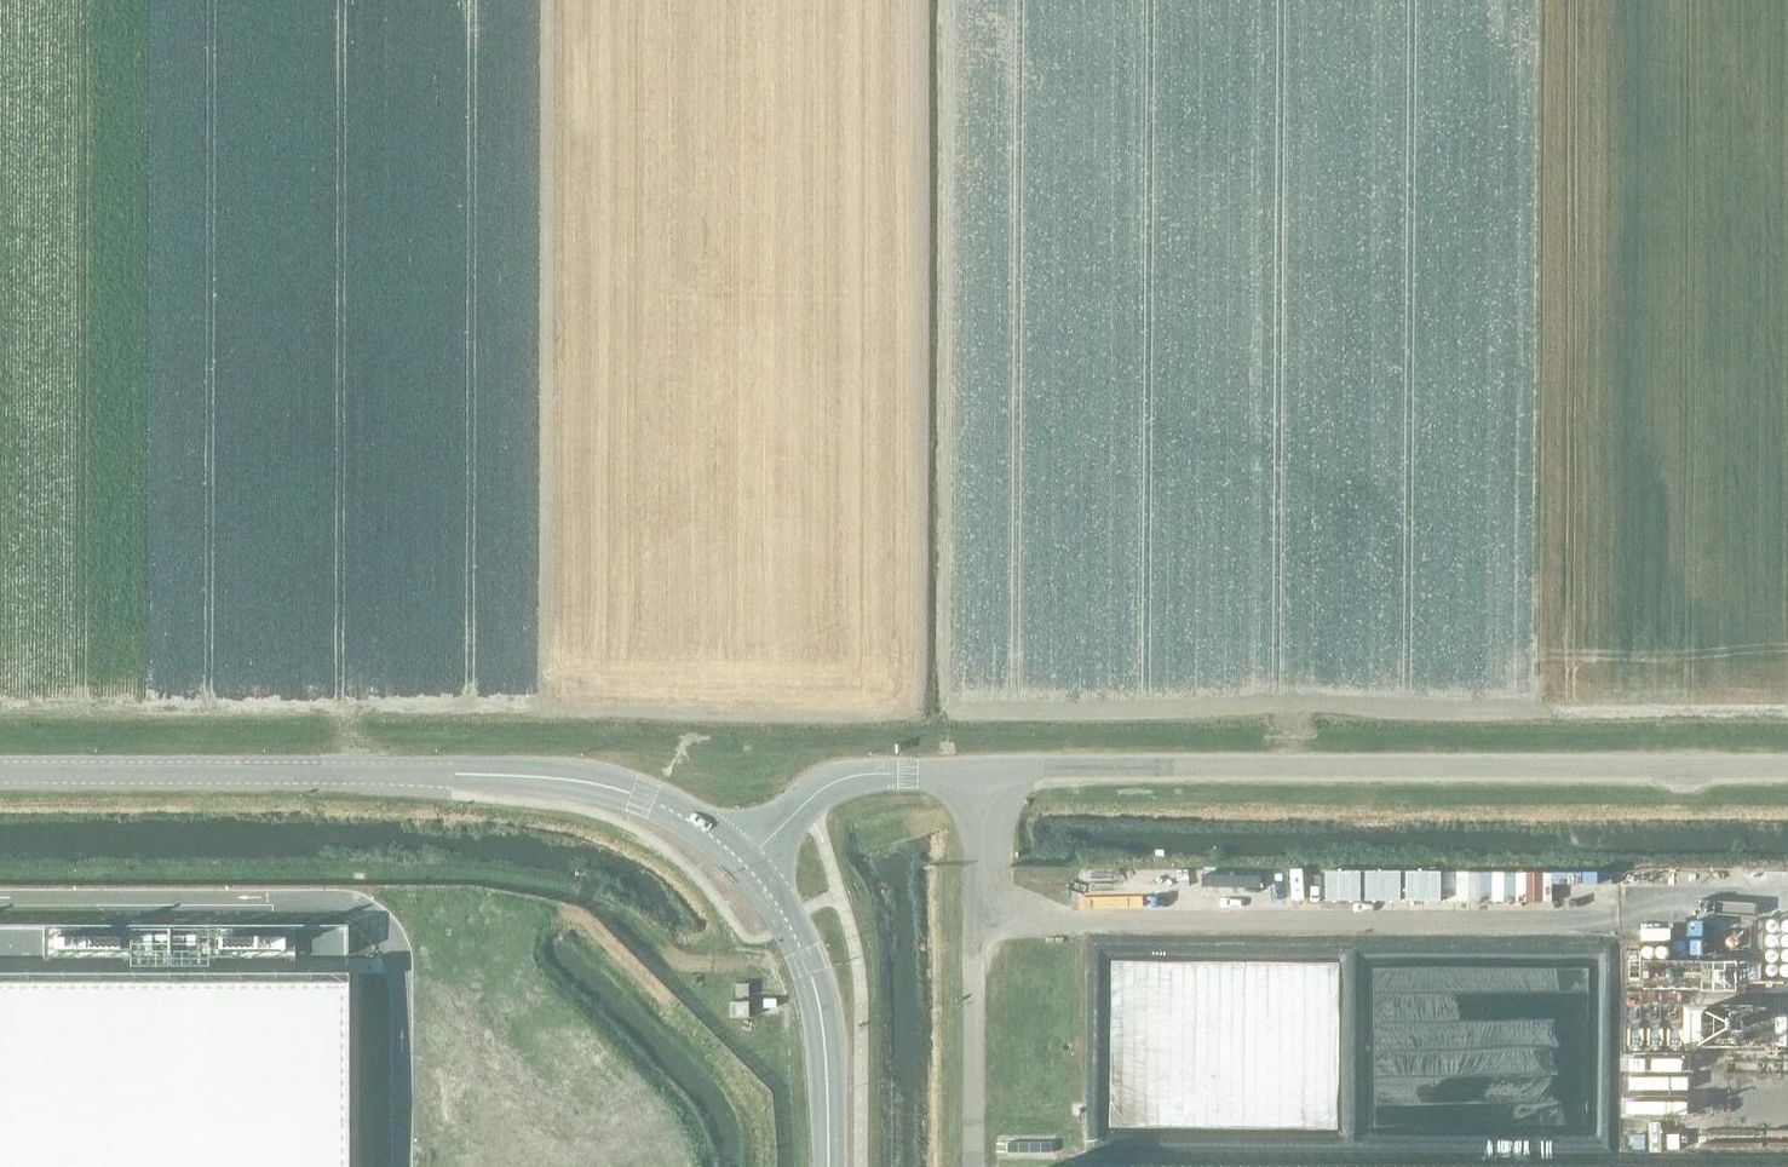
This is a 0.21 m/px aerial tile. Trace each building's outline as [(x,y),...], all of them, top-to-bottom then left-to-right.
[(350,984),(0,983),(0,1166),(349,1166),(350,984)] [(729,1002),(729,1018),(748,1018),(748,1002),(729,1002)]
